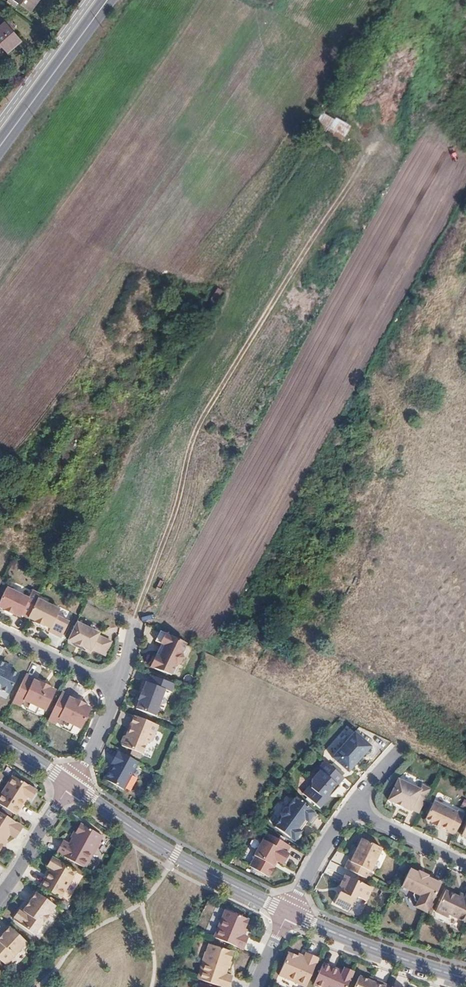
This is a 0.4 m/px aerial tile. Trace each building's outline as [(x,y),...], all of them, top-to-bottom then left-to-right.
[(31,12),(40,0),(15,0),(31,12)] [(1,48),(6,53),(21,40),(12,29),(16,26),(10,18),(5,22),(3,18),(0,20),(0,48),(1,48)] [(324,110),(317,126),(344,141),(354,127),(324,110)] [(33,605),(38,596),(40,591),(39,590),(33,588),(29,595),(8,585),(0,600),(0,604),(6,607),(5,608),(13,612),(14,611),(21,614),(22,612),(26,613),(29,615),(33,605)] [(29,615),(29,616),(36,619),(35,620),(44,624),(42,626),(62,636),(70,619),(58,613),(60,607),(38,596),(33,605),(29,615)] [(60,607),(58,613),(70,619),(74,611),(62,605),(60,607)] [(105,652),(112,639),(98,633),(99,630),(77,620),(68,637),(91,648),(92,646),(105,652)] [(179,637),(161,628),(156,638),(165,643),(159,654),(157,652),(156,654),(152,655),(150,660),(151,662),(150,664),(171,672),(176,662),(180,661),(183,655),(182,651),(187,641),(182,639),(179,637)] [(0,659),(0,687),(10,691),(19,672),(8,666),(9,663),(0,659)] [(46,709),(56,688),(50,685),(50,684),(41,680),(42,679),(33,675),(27,672),(15,695),(25,693),(22,699),(23,699),(23,700),(22,701),(21,701),(20,703),(21,704),(24,698),(30,701),(39,705),(46,709)] [(171,690),(175,682),(151,673),(148,681),(146,680),(142,689),(141,688),(138,697),(139,698),(135,707),(154,714),(164,687),(171,690)] [(82,726),(91,705),(69,694),(70,693),(63,689),(60,696),(49,718),(57,721),(60,716),(66,719),(75,723),(82,726)] [(22,699),(25,693),(15,695),(13,699),(20,703),(21,701),(20,701),(20,700),(20,699),(21,699),(22,699)] [(36,712),(39,705),(30,701),(27,708),(36,712)] [(153,740),(159,723),(135,713),(127,732),(124,734),(122,741),(123,743),(143,751),(147,741),(148,741),(153,740)] [(71,729),(75,723),(66,719),(63,725),(71,729)] [(353,731),(331,757),(345,769),(355,757),(357,759),(369,745),(353,731)] [(124,787),(139,760),(119,748),(112,761),(113,762),(115,763),(112,768),(110,767),(105,776),(124,787)] [(355,757),(345,769),(348,771),(357,759),(355,757)] [(338,785),(344,777),(324,760),(317,768),(320,770),(313,778),(311,788),(305,795),(320,808),(330,796),(331,793),(331,788),(335,783),(338,785)] [(16,812),(26,797),(25,796),(26,794),(28,795),(32,797),(38,789),(14,774),(0,796),(0,802),(16,812)] [(420,811),(432,787),(424,783),(422,787),(399,777),(389,798),(412,809),(413,807),(420,811)] [(312,822),(318,813),(298,795),(290,806),(286,806),(282,812),(282,816),(276,825),(295,840),(295,839),(298,839),(302,834),(301,831),(301,830),(301,829),(298,827),(305,817),(308,819),(312,822)] [(456,833),(465,812),(459,808),(458,809),(436,799),(427,817),(434,820),(433,822),(442,826),(443,825),(449,828),(449,829),(456,833)] [(2,843),(6,838),(10,832),(16,836),(23,824),(0,809),(0,846),(2,843)] [(305,817),(298,827),(301,829),(308,819),(305,817)] [(93,852),(99,841),(98,841),(102,833),(81,821),(76,830),(73,835),(69,841),(63,838),(56,850),(79,862),(84,865),(92,851),(93,852)] [(286,851),(290,844),(267,831),(264,838),(263,837),(254,853),(255,854),(249,864),(266,874),(267,873),(269,872),(273,866),(272,864),(275,858),(283,863),(289,852),(286,851)] [(373,870),(384,847),(364,837),(359,847),(357,852),(354,851),(350,859),(347,866),(371,878),(374,871),(373,870)] [(42,885),(62,896),(78,868),(53,855),(49,864),(53,866),(55,867),(53,870),(51,869),(43,883),(42,885)] [(443,881),(428,874),(428,876),(419,871),(411,868),(403,885),(415,891),(415,894),(417,900),(419,901),(417,905),(428,911),(443,881)] [(369,900),(375,887),(348,874),(343,884),(345,885),(337,902),(352,909),(357,897),(360,896),(361,896),(369,900)] [(35,932),(44,919),(47,919),(49,916),(49,912),(56,903),(36,889),(25,904),(26,906),(24,908),(22,907),(21,909),(20,908),(15,915),(16,916),(15,917),(35,932)] [(465,897),(460,895),(447,889),(437,910),(449,916),(450,913),(465,920),(465,895),(465,897)] [(243,932),(247,926),(246,926),(250,917),(227,907),(215,934),(216,934),(243,946),(249,935),(245,933),(243,932)] [(7,962),(27,940),(9,923),(0,932),(0,956),(7,962)] [(230,959),(234,950),(210,942),(207,950),(203,961),(198,976),(227,986),(228,986),(233,974),(226,972),(228,965),(230,959)] [(307,983),(319,956),(307,950),(306,954),(305,955),(299,953),(298,953),(290,950),(280,972),(307,984),(307,983)] [(348,966),(345,965),(343,969),(342,971),(339,970),(340,968),(324,961),(314,982),(326,986),(337,986),(348,966)] [(355,968),(349,966),(337,986),(346,986),(355,968)] [(387,982),(374,977),(373,979),(369,978),(360,974),(354,986),(385,986),(387,982)]
